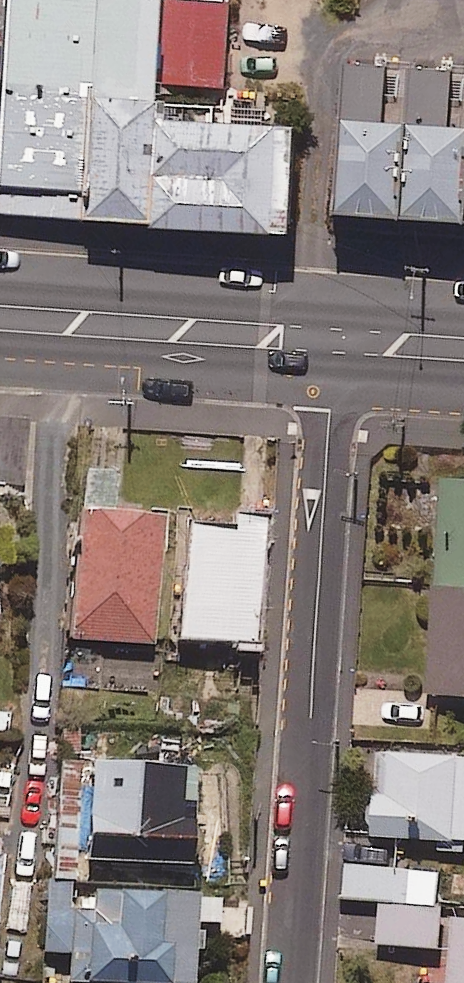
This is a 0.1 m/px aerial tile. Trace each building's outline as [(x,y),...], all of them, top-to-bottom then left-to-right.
[(0,197),(0,210),(90,214),(97,89),(103,0),(13,0),(0,197)] [(97,89),(161,93),(162,79),(166,0),(103,0),(97,89)] [(162,79),(225,82),(229,0),(166,0),(162,79)] [(336,225),(463,234),(463,118),(456,118),(459,61),(417,58),(413,113),(392,112),(396,53),(349,50),(336,225)] [(97,89),(90,214),(291,226),(297,118),(171,110),(172,93),(161,93),(97,89)] [(118,476),(89,475),(87,511),(116,512),(118,476)] [(442,477),(430,692),(463,694),(463,478),(442,477)] [(167,522),(86,515),(74,639),(155,647),(167,522)] [(260,648),(272,520),(232,516),(231,535),(191,531),(181,641),(260,648)] [(378,749),(374,835),(463,840),(463,754),(378,749)] [(84,765),(58,763),(50,876),(75,878),(84,765)] [(93,770),(94,839),(197,837),(196,767),(93,770)] [(379,943),(441,948),(445,903),(437,903),(440,872),(348,865),(346,897),(383,900),(379,943)] [(225,899),(93,890),(92,909),(72,908),(73,886),(50,884),(45,952),(81,955),(79,982),(197,982),(201,924),(224,926),(225,899)] [(452,982),(463,982),(463,921),(452,921),(452,982)]
